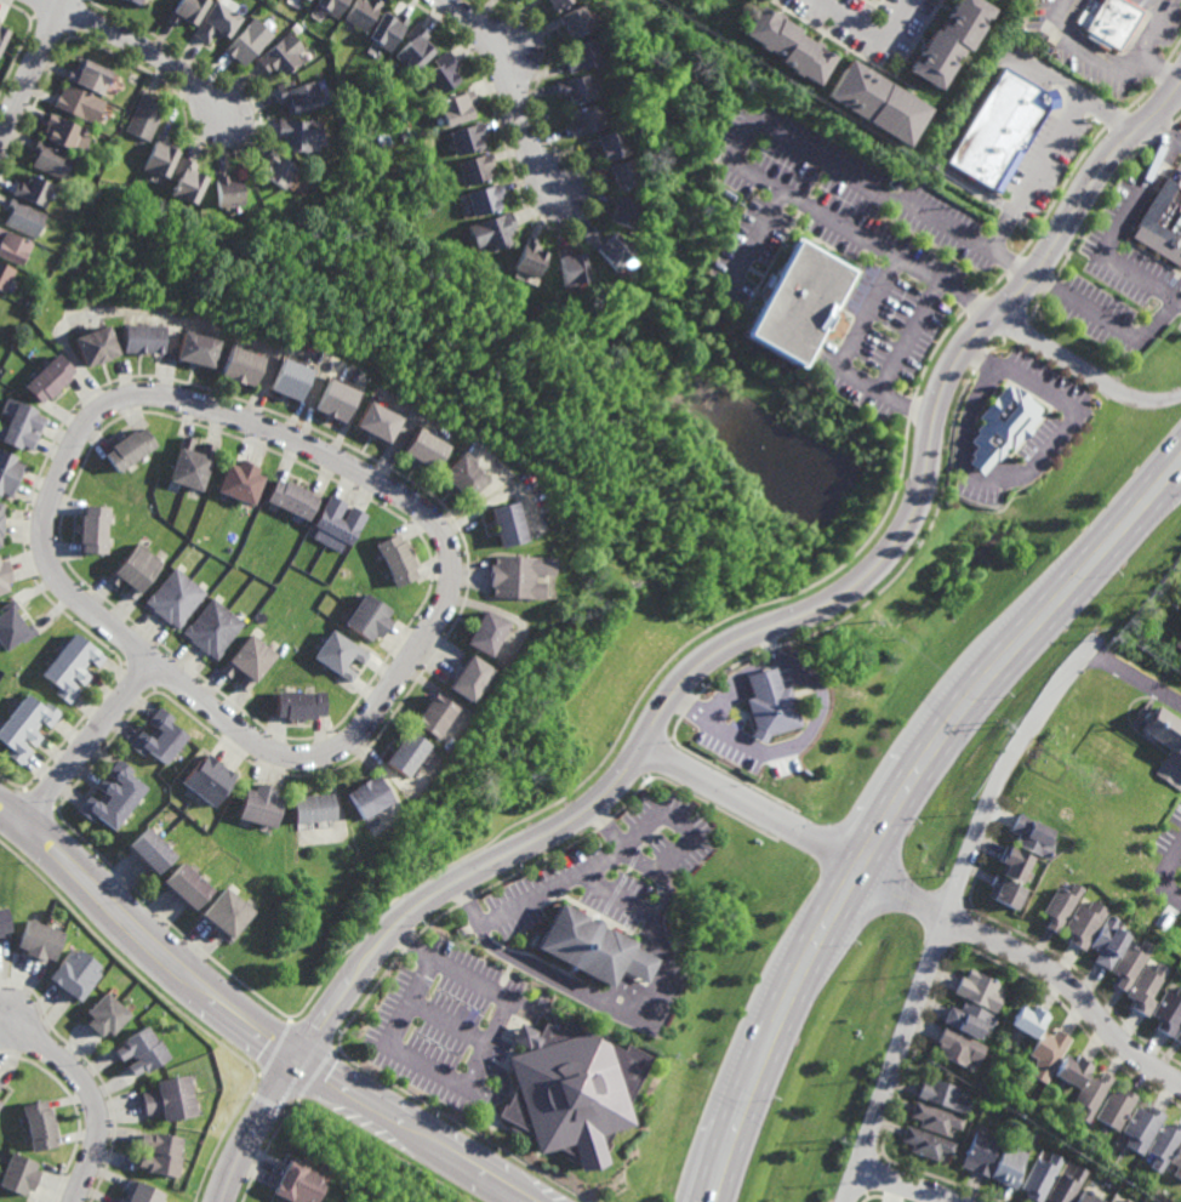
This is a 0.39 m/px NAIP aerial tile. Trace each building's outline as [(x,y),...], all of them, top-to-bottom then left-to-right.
[(167,8),(173,0),(205,0),(192,24),(178,16),(173,23),(164,17),(169,10),(167,8)] [(198,18),(210,0),(213,0),(236,17),(223,36),(213,29),(204,42),(190,32),(199,19),(198,18)] [(312,1),(312,0),(344,0),(332,18),(321,10),(323,8),(312,1)] [(341,17),(351,0),(380,0),(361,30),(341,17)] [(553,10),(546,0),(567,0),(553,10)] [(942,11),(949,0),(982,0),(992,6),(966,50),(962,47),(937,89),(902,67),(908,56),(911,57),(915,51),(914,50),(929,24),(932,27),(937,18),(940,19),(945,12),(942,11)] [(1099,2),(1100,0),(1129,0),(1143,8),(1142,11),(1145,13),(1122,50),(1119,49),(1117,51),(1111,47),(1109,50),(1100,42),(1102,39),(1086,29),(1089,25),(1079,19),(1085,10),(1090,13),(1097,1),(1099,2)] [(570,39),(567,33),(565,34),(560,25),(563,25),(555,13),(577,1),(592,27),(570,39)] [(775,11),(776,8),(782,12),(780,15),(798,25),(797,29),(814,40),(815,38),(821,41),(820,45),(834,53),(817,82),(799,72),(798,75),(792,72),(793,68),(777,59),(781,55),(766,46),(764,49),(758,45),(759,41),(740,30),(757,1),(775,11)] [(395,16),(398,12),(406,18),(386,51),(373,44),(375,41),(365,34),(380,10),(381,11),(383,8),(395,16)] [(241,65),(222,50),(251,17),(269,34),(241,65)] [(411,70),(403,62),(401,63),(392,53),(406,40),(401,34),(413,22),(427,34),(423,38),(433,47),(411,70)] [(8,27),(0,46),(0,23),(8,27)] [(281,75),(275,68),(272,72),(269,69),(266,73),(253,59),(286,32),(299,47),(292,53),(298,61),(281,75)] [(567,72),(565,62),(567,61),(566,57),(570,56),(566,44),(593,38),(600,63),(567,72)] [(437,95),(421,74),(435,63),(432,59),(445,49),(457,63),(453,65),(456,69),(452,72),(458,79),(437,95)] [(107,69),(102,81),(103,82),(101,87),(104,89),(102,95),(73,80),(73,81),(65,78),(70,67),(74,68),(80,55),(101,65),(101,67),(107,69)] [(928,108),(905,144),(826,93),(849,58),(928,108)] [(1043,89),(1051,87),(1052,90),(1056,89),(1060,103),(1056,104),(1056,106),(1049,108),(998,190),(949,160),(1005,68),(1043,89)] [(594,96),(569,104),(566,95),(563,96),(560,91),(558,91),(554,81),(587,72),(594,96)] [(316,92),(314,93),(318,104),(286,115),(281,101),(279,102),(274,85),(291,80),(292,84),(298,82),(298,81),(302,80),(302,82),(312,79),(316,92)] [(101,98),(97,106),(101,107),(92,124),(80,118),(81,116),(53,103),(58,93),(58,95),(65,81),(101,98)] [(472,115),(443,125),(439,114),(438,114),(433,102),(470,89),(474,99),(468,102),(469,106),(468,106),(472,115)] [(146,141),(122,129),(141,91),(152,96),(150,99),(153,101),(152,102),(162,107),(146,141)] [(603,126),(570,136),(566,126),(570,125),(569,121),(574,120),(570,110),(595,102),(603,126)] [(69,149),(40,135),(47,123),(45,121),(50,112),(80,126),(69,149)] [(318,142),(308,142),(308,150),(280,148),(281,137),(275,136),(276,119),(319,121),(318,142)] [(395,129),(393,121),(400,119),(403,125),(395,129)] [(453,155),(446,131),(480,121),(484,131),(480,132),(481,137),(478,138),(480,147),(453,155)] [(601,160),(600,155),(599,155),(597,147),(598,147),(595,133),(618,127),(624,154),(601,160)] [(164,177),(153,171),(152,175),(138,167),(155,132),(166,137),(164,142),(177,148),(164,177)] [(61,178),(30,164),(35,155),(33,154),(35,150),(32,148),(36,138),(72,154),(61,178)] [(281,188),(258,171),(264,164),(258,159),(267,148),(296,170),(281,188)] [(462,186),(455,161),(489,152),(492,161),(487,163),(489,167),(486,169),(489,177),(462,186)] [(193,204),(182,198),(181,200),(167,194),(176,176),(171,173),(178,156),(194,164),(190,171),(205,178),(193,204)] [(612,189),(612,188),(611,188),(609,181),(611,181),(606,164),(632,158),(638,183),(612,189)] [(223,175),(228,175),(229,178),(239,177),(240,205),(215,206),(212,172),(223,171),(223,175)] [(53,184),(44,206),(12,192),(17,182),(19,183),(22,180),(24,181),(28,172),(53,184)] [(1175,173),(1180,177),(1180,263),(1177,268),(1140,245),(1146,234),(1130,224),(1162,175),(1171,181),(1175,173)] [(470,216),(464,192),(497,183),(501,193),(497,194),(498,198),(495,199),(497,209),(470,216)] [(629,227),(605,220),(606,216),(605,216),(607,207),(609,207),(612,195),(637,203),(629,227)] [(34,238),(4,223),(7,213),(6,213),(8,209),(5,207),(10,196),(44,212),(34,238)] [(507,244),(485,251),(483,244),(473,247),(466,226),(506,210),(513,227),(507,229),(508,234),(503,235),(507,244)] [(18,264),(0,256),(0,227),(30,243),(25,255),(23,253),(18,264)] [(631,252),(621,261),(622,261),(611,270),(586,243),(595,235),(600,240),(611,230),(631,252)] [(535,278),(512,268),(524,235),(534,239),(532,244),(537,245),(536,247),(544,251),(535,278)] [(828,312),(834,315),(826,330),(820,326),(795,368),(738,334),(794,237),(852,270),(828,312)] [(566,253),(580,251),(583,279),(572,281),(574,285),(560,287),(554,249),(565,246),(566,253)] [(4,291),(0,289),(0,262),(15,269),(4,291)] [(162,326),(160,353),(135,352),(135,354),(116,353),(118,324),(162,326)] [(86,365),(74,338),(102,326),(114,353),(86,365)] [(207,368),(195,364),(194,366),(187,365),(188,361),(173,358),(181,331),(215,341),(207,368)] [(249,387),(240,383),(239,384),(226,378),(226,377),(217,374),(227,346),(259,358),(249,387)] [(49,399),(46,397),(40,403),(23,386),(57,353),(73,370),(67,376),(69,380),(49,399)] [(295,401),(266,389),(279,358),(308,370),(295,401)] [(338,423),(309,409),(325,378),(354,393),(338,423)] [(1034,409),(1031,415),(1033,417),(1023,428),(1025,428),(1015,440),(1014,440),(1004,451),(1000,448),(988,462),(987,460),(974,475),(959,462),(964,457),(962,454),(969,448),(962,442),(970,433),(968,429),(976,421),(971,417),(1002,383),(1005,388),(1008,384),(1034,409)] [(18,451),(0,443),(0,423),(6,426),(10,417),(0,412),(6,397),(36,410),(34,415),(45,420),(32,451),(21,446),(18,451)] [(384,444),(372,438),(371,440),(363,435),(364,433),(350,427),(364,401),(396,418),(384,444)] [(154,445),(114,473),(101,455),(109,449),(107,446),(130,431),(132,433),(141,427),(154,445)] [(430,472),(417,463),(416,467),(410,463),(412,460),(400,454),(415,429),(445,448),(430,472)] [(192,439),(188,452),(198,455),(201,442),(213,445),(210,458),(207,458),(198,491),(165,482),(176,448),(177,448),(181,435),(192,439)] [(11,497),(0,491),(0,451),(16,458),(13,462),(24,468),(11,497)] [(466,502),(455,491),(452,494),(446,488),(449,485),(439,475),(457,456),(485,482),(466,502)] [(255,469),(252,474),(261,477),(249,506),(212,491),(224,463),(232,467),(234,458),(246,463),(245,466),(255,469)] [(281,483),(283,480),(308,492),(307,496),(315,500),(304,522),(262,502),(273,479),(281,483)] [(343,505),(336,519),(340,522),(347,507),(364,515),(347,546),(342,543),(337,552),(310,539),(315,529),(309,526),(325,495),(343,505)] [(497,548),(487,509),(510,503),(520,542),(497,548)] [(102,556),(81,554),(82,545),(79,543),(81,515),(85,515),(85,506),(104,507),(102,556)] [(399,543),(401,542),(413,568),(411,569),(415,579),(393,588),(388,577),(390,577),(380,554),(377,556),(372,545),(395,534),(399,543)] [(138,547),(139,546),(144,549),(143,551),(152,557),(152,556),(156,559),(155,560),(160,564),(130,600),(121,594),(125,588),(118,582),(113,588),(103,580),(133,543),(138,547)] [(550,577),(531,576),(531,583),(540,583),(540,600),(491,600),(491,587),(489,587),(489,566),(492,566),(492,557),(512,557),(512,559),(550,560),(550,577)] [(8,593),(0,596),(0,565),(5,563),(12,582),(5,585),(8,593)] [(181,621),(182,622),(175,630),(166,622),(165,625),(148,611),(150,609),(142,603),(148,596),(171,568),(202,593),(181,621)] [(376,639),(371,636),(366,643),(342,626),(364,593),(389,610),(384,619),(388,621),(376,639)] [(218,651),(221,654),(213,661),(205,654),(204,656),(187,642),(188,640),(179,633),(186,626),(187,626),(210,598),(240,623),(218,651)] [(5,654),(0,647),(0,617),(1,616),(0,615),(0,609),(12,600),(18,609),(13,613),(27,630),(30,626),(32,626),(38,636),(24,645),(22,642),(5,654)] [(486,659),(462,645),(481,611),(506,626),(486,659)] [(1171,645),(1180,630),(1180,652),(1171,645)] [(359,665),(349,657),(342,667),(353,674),(347,683),(336,676),(336,677),(309,659),(329,631),(365,656),(359,665)] [(95,670),(89,663),(82,672),(91,678),(84,688),(72,679),(69,683),(80,691),(69,706),(56,696),(59,691),(42,678),(75,636),(103,657),(95,670)] [(251,685),(249,684),(243,691),(235,685),(241,677),(233,671),(227,678),(218,671),(246,636),(273,656),(251,685)] [(467,705),(445,689),(468,656),(490,672),(467,705)] [(800,724),(770,733),(764,742),(751,734),(753,727),(747,700),(752,699),(748,684),(747,677),(775,670),(777,676),(781,690),(788,688),(800,724)] [(321,717),(312,718),(312,722),(283,722),(283,718),(273,718),(272,694),(297,693),(297,695),(309,694),(309,693),(321,693),(321,717)] [(432,741),(410,727),(432,694),(453,708),(432,741)] [(2,746),(0,744),(0,732),(28,697),(44,710),(49,705),(62,716),(51,730),(42,724),(35,734),(42,740),(40,744),(34,740),(30,746),(33,748),(22,762),(7,751),(12,745),(6,740),(2,746)] [(161,765),(146,753),(142,757),(127,746),(138,730),(147,737),(153,730),(152,729),(152,728),(146,723),(158,707),(173,718),(169,724),(184,736),(161,765)] [(1180,773),(1180,788),(1180,790),(1152,770),(1168,747),(1151,736),(1148,741),(1137,734),(1143,725),(1139,722),(1145,712),(1151,716),(1156,708),(1180,725),(1180,771),(1180,773)] [(418,757),(416,756),(401,775),(383,760),(405,730),(426,746),(418,757)] [(221,768),(222,767),(232,775),(226,782),(228,784),(210,805),(177,779),(190,762),(193,764),(195,760),(198,763),(205,754),(221,768)] [(144,787),(114,828),(97,815),(92,820),(78,809),(90,793),(97,799),(97,798),(99,801),(107,792),(97,785),(104,775),(110,781),(113,779),(119,782),(120,780),(118,777),(116,779),(107,771),(116,759),(131,770),(127,774),(144,787)] [(388,798),(359,816),(343,790),(352,785),(350,784),(364,776),(365,777),(372,773),(388,798)] [(270,794),(279,797),(270,826),(234,815),(241,786),(250,788),(251,782),(272,787),(270,794)] [(291,822),(287,796),(326,790),(330,818),(291,822)] [(1045,843),(1054,848),(1051,851),(1050,856),(1049,855),(1046,859),(1012,842),(1017,832),(1009,827),(1016,811),(1051,828),(1045,843)] [(155,872),(129,843),(147,826),(172,855),(155,872)] [(1020,882),(997,871),(1002,862),(995,860),(1003,843),(1031,855),(1027,865),(1020,882)] [(192,910),(160,879),(179,860),(210,890),(192,910)] [(1015,908),(986,893),(988,887),(987,885),(993,873),(1025,889),(1015,908)] [(1054,933),(1044,927),(1048,919),(1044,917),(1045,915),(1040,911),(1056,885),(1065,891),(1072,881),(1082,887),(1054,933)] [(229,938),(199,915),(222,885),(251,910),(229,938)] [(1106,908),(1082,950),(1067,941),(1071,935),(1067,933),(1068,932),(1062,928),(1076,902),(1084,907),(1090,899),(1106,908)] [(604,928),(604,927),(631,941),(629,944),(657,958),(644,984),(617,969),(607,986),(535,947),(558,901),(583,916),(582,917),(604,928)] [(2,934),(0,934),(0,906),(5,905),(10,929),(1,932),(2,934)] [(1111,915),(1116,917),(1114,918),(1118,921),(1114,927),(1120,932),(1123,928),(1130,932),(1107,969),(1092,959),(1097,952),(1088,946),(1107,913),(1111,915)] [(55,958),(45,955),(44,959),(24,952),(25,949),(17,945),(28,917),(65,932),(55,958)] [(1124,991),(1113,985),(1119,976),(1109,972),(1126,944),(1136,949),(1142,939),(1152,945),(1124,991)] [(101,964),(96,970),(99,973),(80,999),(50,976),(69,950),(74,953),(78,947),(101,964)] [(1149,998),(1154,1001),(1146,1016),(1130,1007),(1132,1003),(1129,1001),(1130,998),(1124,995),(1141,967),(1151,972),(1157,962),(1166,968),(1149,998)] [(994,991),(1003,995),(993,1013),(951,991),(958,975),(963,978),(968,968),(998,982),(994,991)] [(1179,985),(1180,987),(1180,1017),(1169,1037),(1154,1027),(1158,1021),(1154,1020),(1156,1018),(1151,1014),(1165,990),(1173,995),(1179,985)] [(131,1014),(112,1035),(107,1030),(101,1036),(86,1022),(92,1016),(87,1012),(107,991),(131,1014)] [(997,1016),(993,1025),(991,1024),(989,1027),(982,1024),(976,1038),(940,1021),(947,1006),(957,1009),(960,1001),(997,1016)] [(1048,1013),(1031,1039),(1006,1024),(1017,1006),(1027,1012),(1032,1003),(1048,1013)] [(587,1032),(600,1026),(605,1042),(621,1050),(624,1044),(649,1058),(623,1106),(631,1124),(610,1132),(603,1146),(606,1161),(578,1170),(574,1156),(554,1146),(536,1153),(530,1133),(525,1139),(507,1128),(510,1122),(496,1115),(502,1104),(503,1105),(514,1087),(506,1055),(530,1049),(510,1041),(519,1022),(538,1033),(543,1022),(559,1030),(565,1020),(587,1032)] [(1171,1037),(1180,1023),(1180,1044),(1171,1037)] [(158,1041),(160,1039),(171,1055),(146,1072),(143,1069),(135,1075),(127,1065),(137,1058),(136,1055),(133,1056),(131,1053),(121,1059),(114,1049),(125,1042),(124,1039),(147,1024),(158,1041)] [(976,1064),(968,1059),(964,1065),(938,1053),(941,1048),(937,1046),(938,1042),(934,1039),(941,1025),(985,1047),(976,1064)] [(1068,1038),(1042,1083),(1026,1073),(1034,1059),(1026,1054),(1040,1030),(1050,1036),(1055,1029),(1068,1038)] [(1090,1064),(1073,1089),(1050,1073),(1061,1055),(1071,1061),(1076,1054),(1090,1064)] [(1084,1123),(1074,1117),(1076,1115),(1067,1110),(1073,1101),(1072,1100),(1086,1075),(1092,1078),(1094,1076),(1097,1078),(1101,1071),(1112,1078),(1084,1123)] [(198,1113),(165,1121),(162,1111),(146,1115),(141,1093),(159,1089),(156,1079),(189,1073),(198,1113)] [(960,1087),(957,1096),(970,1101),(966,1113),(917,1095),(923,1079),(930,1082),(932,1077),(960,1087)] [(1119,1093),(1123,1088),(1135,1096),(1114,1130),(1092,1117),(1111,1088),(1119,1093)] [(46,1109),(50,1107),(52,1116),(56,1116),(58,1126),(55,1126),(57,1135),(53,1135),(56,1145),(32,1150),(29,1139),(30,1139),(25,1115),(22,1115),(19,1104),(44,1099),(46,1109)] [(963,1129),(948,1124),(945,1134),(919,1126),(920,1120),(909,1116),(914,1100),(966,1120),(963,1129)] [(1163,1115),(1139,1155),(1123,1145),(1128,1137),(1119,1132),(1134,1106),(1141,1111),(1142,1109),(1145,1110),(1147,1105),(1163,1115)] [(1175,1122),(1180,1126),(1180,1134),(1157,1174),(1147,1168),(1154,1156),(1145,1150),(1162,1123),(1169,1127),(1170,1124),(1173,1126),(1175,1122)] [(952,1153),(940,1150),(937,1158),(911,1150),(912,1145),(901,1140),(906,1124),(955,1143),(952,1153)] [(992,1158),(994,1158),(987,1175),(962,1166),(966,1153),(965,1152),(966,1149),(969,1149),(976,1129),(999,1139),(992,1158)] [(183,1137),(179,1156),(182,1157),(177,1177),(149,1170),(149,1167),(138,1164),(141,1152),(153,1155),(153,1151),(150,1151),(152,1147),(138,1145),(141,1133),(154,1135),(155,1130),(183,1137)] [(1168,1162),(1180,1140),(1180,1181),(1170,1174),(1175,1166),(1168,1162)] [(1015,1189),(989,1177),(1005,1143),(1028,1152),(1020,1170),(1023,1172),(1015,1189)] [(23,1195),(0,1185),(0,1175),(10,1151),(36,1162),(34,1167),(36,1167),(35,1169),(39,1170),(29,1191),(27,1191),(27,1192),(24,1191),(23,1195)] [(1063,1158),(1041,1201),(1038,1201),(1026,1195),(1028,1192),(1021,1187),(1037,1157),(1048,1162),(1052,1152),(1063,1158)] [(323,1181),(311,1201),(291,1201),(270,1191),(287,1158),(319,1174),(316,1178),(323,1181)] [(1088,1170),(1070,1201),(1052,1201),(1045,1197),(1060,1172),(1069,1178),(1077,1164),(1088,1170)] [(166,1192),(162,1201),(120,1201),(121,1197),(125,1200),(129,1190),(125,1187),(130,1177),(166,1192)] [(1111,1186),(1105,1181),(1108,1177),(1114,1181),(1111,1186)] [(1085,1187),(1105,1201),(1075,1201),(1085,1187)]
